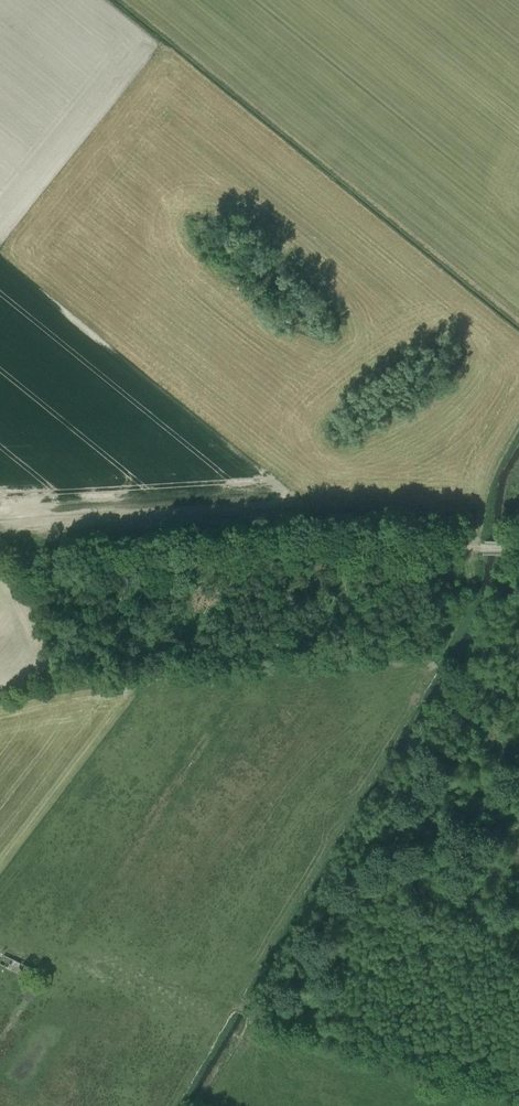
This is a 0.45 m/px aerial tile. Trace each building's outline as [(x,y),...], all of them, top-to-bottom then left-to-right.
[(3,954),(0,961),(0,964),(32,979),(37,969),(3,954)]
